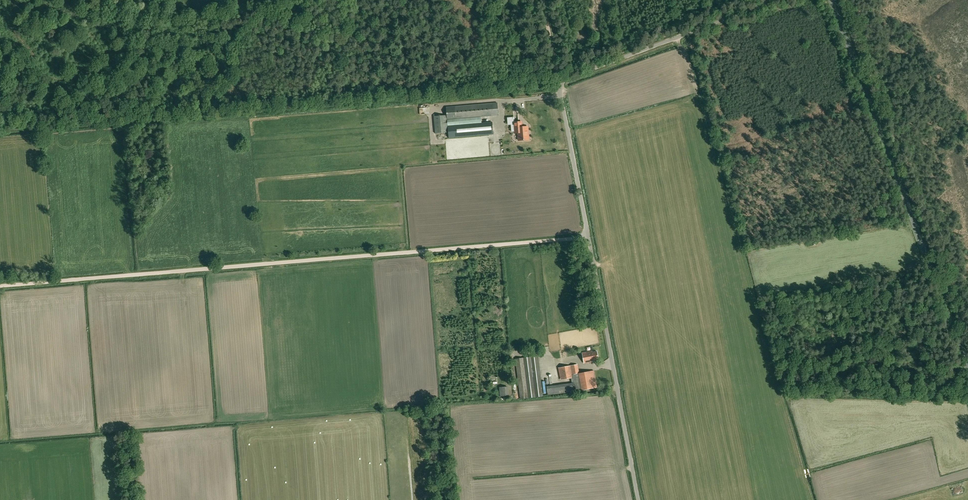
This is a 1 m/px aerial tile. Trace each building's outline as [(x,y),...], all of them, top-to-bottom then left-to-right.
[(497,103),(446,107),(447,115),(447,120),(498,115),(497,103)] [(448,126),(447,120),(447,115),(434,116),(435,132),(448,131),(448,126)] [(449,138),(457,138),(493,134),(492,122),(448,126),(448,131),(449,138)] [(511,131),(514,131),(515,133),(518,133),(519,140),(529,140),(528,127),(522,127),(522,122),(514,123),(514,125),(511,125),(511,131)] [(598,359),(597,351),(592,352),(592,351),(582,352),(584,363),(592,362),(592,360),(598,359)] [(516,359),(519,392),(520,398),(543,396),(538,356),(516,359)] [(561,379),(573,377),(574,383),(575,383),(576,391),(597,388),(595,376),(598,375),(597,370),(579,373),(577,364),(559,367),(561,379)]
